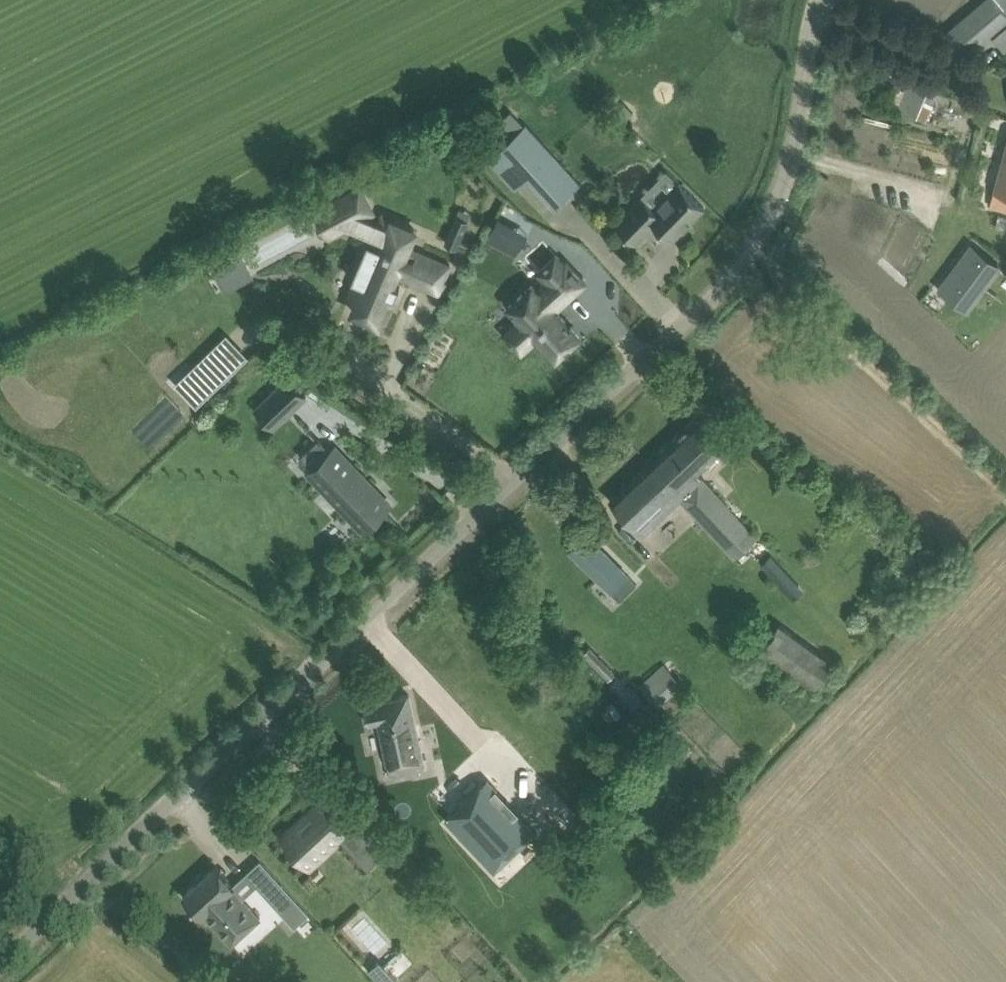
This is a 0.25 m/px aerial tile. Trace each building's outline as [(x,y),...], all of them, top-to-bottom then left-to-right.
[(962,18),(982,42),(1005,22),(1005,0),(984,0),(962,18)] [(915,71),(912,79),(930,86),(933,78),(915,71)] [(900,89),(903,80),(894,76),(891,86),(900,89)] [(911,80),(899,107),(917,115),(929,87),(911,80)] [(625,104),(617,112),(625,120),(633,111),(625,104)] [(516,187),(531,174),(555,204),(579,183),(553,155),(526,124),(489,157),(516,187)] [(990,205),(1005,209),(1005,148),(990,205)] [(643,196),(617,224),(636,242),(656,221),(673,238),(704,206),(680,182),(655,208),(643,196)] [(417,229),(384,215),(381,221),(367,214),(373,211),(360,186),(330,202),(343,227),(350,223),(376,234),(372,242),(369,240),(353,278),(356,280),(349,297),(357,301),(353,310),(370,317),(368,323),(380,328),(390,304),(386,302),(389,293),(396,296),(396,295),(393,294),(396,285),(400,287),(400,286),(394,283),(398,274),(439,292),(451,264),(419,250),(410,246),(417,229)] [(588,194),(583,200),(588,205),(593,200),(588,194)] [(458,214),(450,232),(461,237),(469,219),(458,214)] [(972,242),(958,262),(983,282),(998,262),(972,242)] [(515,324),(506,333),(522,350),(531,342),(538,336),(557,357),(566,348),(567,348),(568,348),(567,347),(570,345),(571,345),(570,344),(580,335),(571,325),(571,324),(570,324),(567,321),(568,321),(567,320),(554,307),(564,298),(565,300),(586,281),(567,260),(565,262),(557,253),(538,270),(547,280),(538,289),(533,284),(509,305),(521,318),(515,324)] [(241,256),(217,269),(226,286),(250,273),(241,256)] [(950,261),(928,283),(951,306),(973,283),(950,261)] [(202,360),(177,385),(198,406),(223,380),(202,360)] [(421,373),(417,380),(424,383),(428,376),(421,373)] [(273,392),(269,396),(256,408),(274,427),(287,415),(291,410),(307,396),(289,377),(273,392)] [(691,488),(747,547),(758,537),(697,472),(725,445),(698,416),(650,461),(668,480),(674,473),(689,489),(691,488)] [(320,437),(314,443),(301,455),(313,468),(308,472),(364,530),(391,504),(336,446),(331,450),(320,437)] [(668,480),(650,461),(610,498),(624,513),(643,533),(680,498),(736,557),(747,547),(691,488),(689,489),(674,473),(668,480)] [(631,572),(590,529),(572,545),(613,589),(631,572)] [(794,597),(805,586),(771,552),(760,563),(794,597)] [(760,652),(814,690),(834,661),(780,623),(777,627),(769,621),(754,642),(763,648),(760,652)] [(590,645),(583,651),(609,677),(615,671),(590,645)] [(665,664),(641,687),(659,707),(684,684),(665,664)] [(620,675),(612,683),(634,706),(642,698),(620,675)] [(391,775),(426,767),(410,694),(365,703),(369,723),(379,721),(391,775)] [(523,815),(474,762),(433,800),(482,853),(523,815)] [(299,820),(283,835),(310,865),(326,850),(325,849),(342,833),(361,854),(377,839),(349,808),(348,809),(349,810),(339,819),(324,802),(301,823),(299,820)] [(249,873),(262,887),(295,924),(308,912),(276,875),(262,860),(249,873)] [(236,886),(216,864),(183,894),(203,916),(205,914),(233,944),(261,918),(234,888),(236,886)] [(369,970),(380,981),(393,981),(398,977),(381,959),(369,970)]
